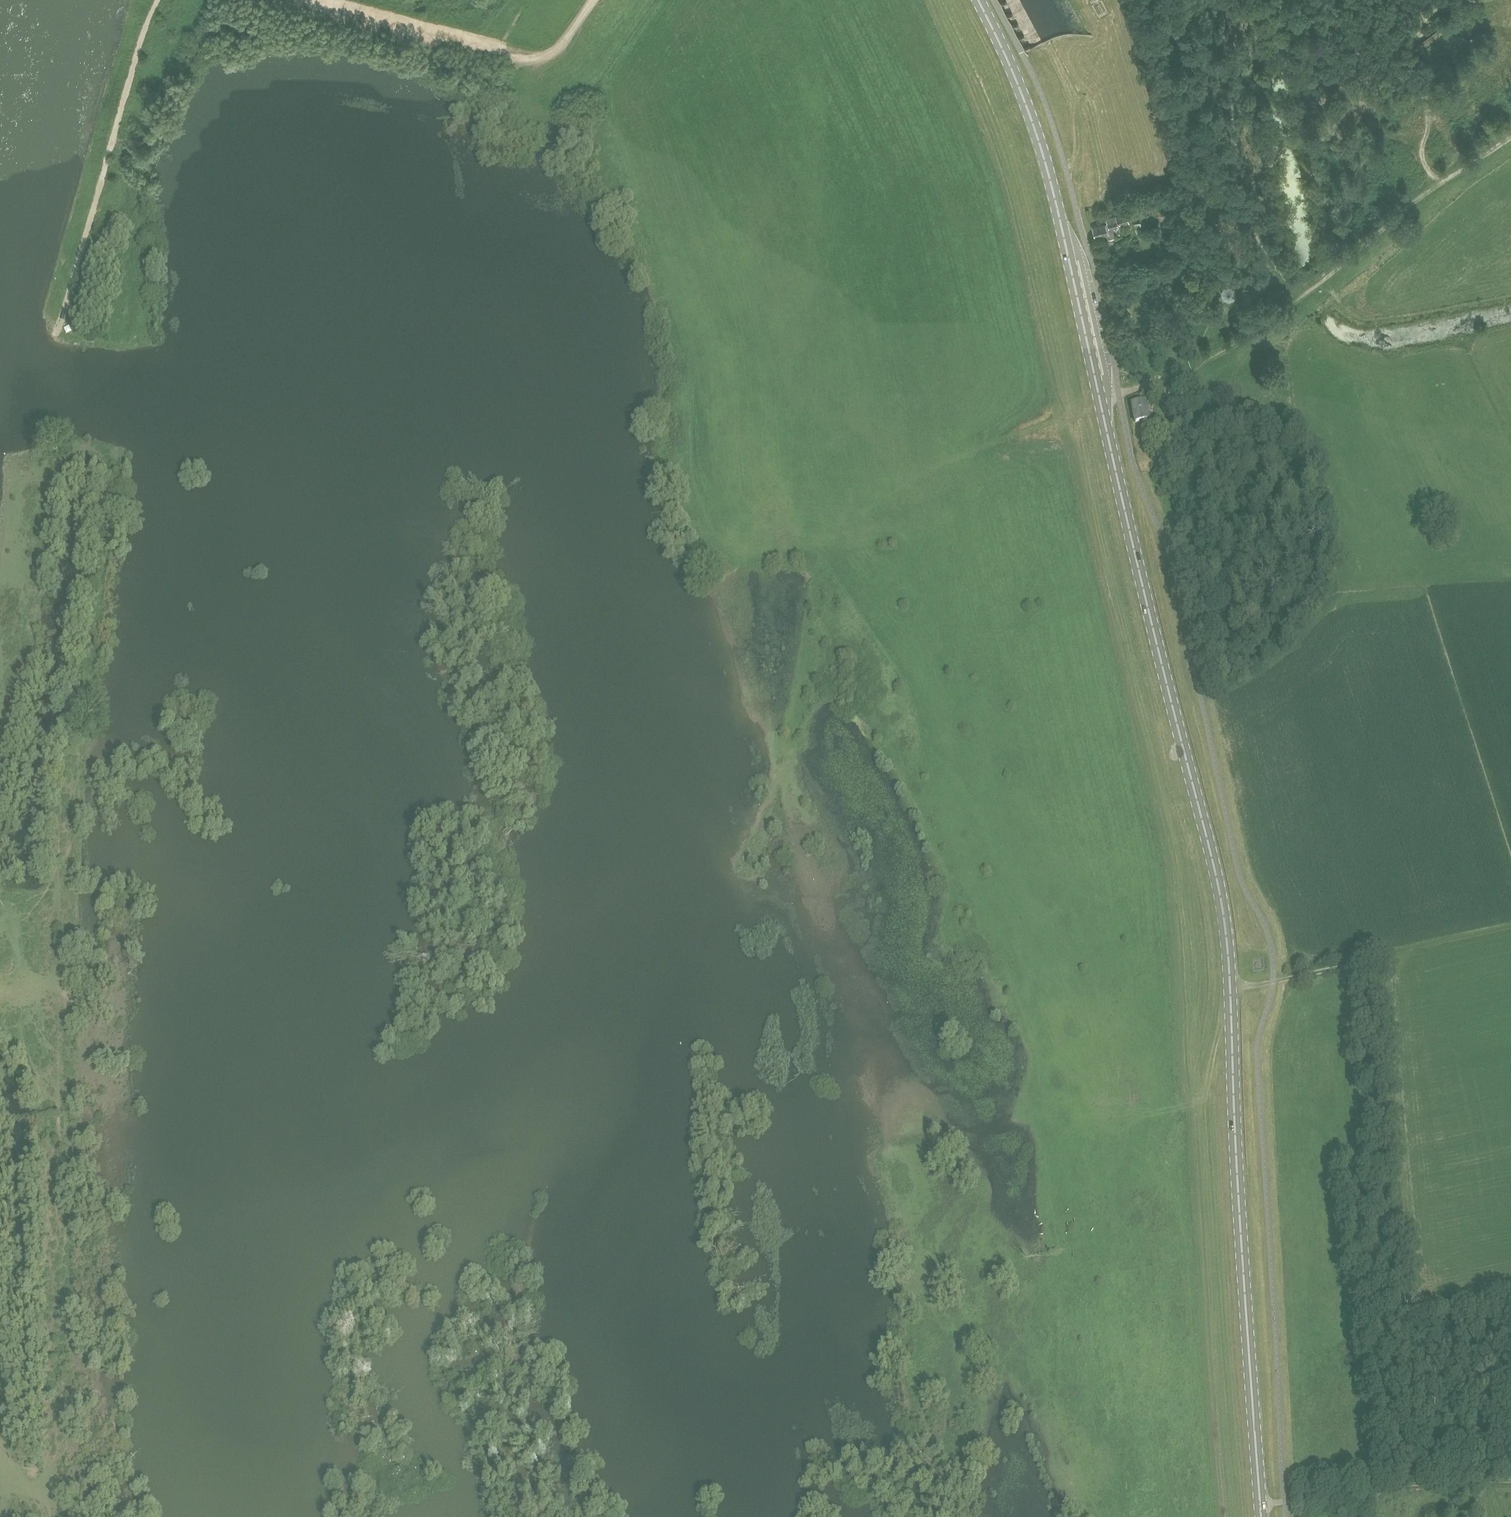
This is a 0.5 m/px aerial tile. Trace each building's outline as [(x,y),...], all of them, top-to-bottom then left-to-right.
[(1080,0),(999,0),(1025,50),(1097,33),(1080,0)] [(1119,225),(1129,223),(1127,213),(1117,216),(1116,214),(1107,218),(1108,222),(1093,227),(1097,237),(1109,233),(1110,238),(1116,236),(1116,237),(1122,236),(1119,225)] [(1144,235),(1140,222),(1133,225),(1137,237),(1144,235)] [(1222,288),(1220,293),(1223,298),(1228,300),(1233,298),(1235,292),(1233,287),(1227,285),(1222,288)] [(1149,421),(1146,403),(1133,406),(1136,423),(1149,421)] [(1191,434),(1190,428),(1178,430),(1181,444),(1193,442),(1193,441),(1198,440),(1196,433),(1191,434)] [(1262,958),(1253,958),(1253,970),(1263,969),(1262,958)]
